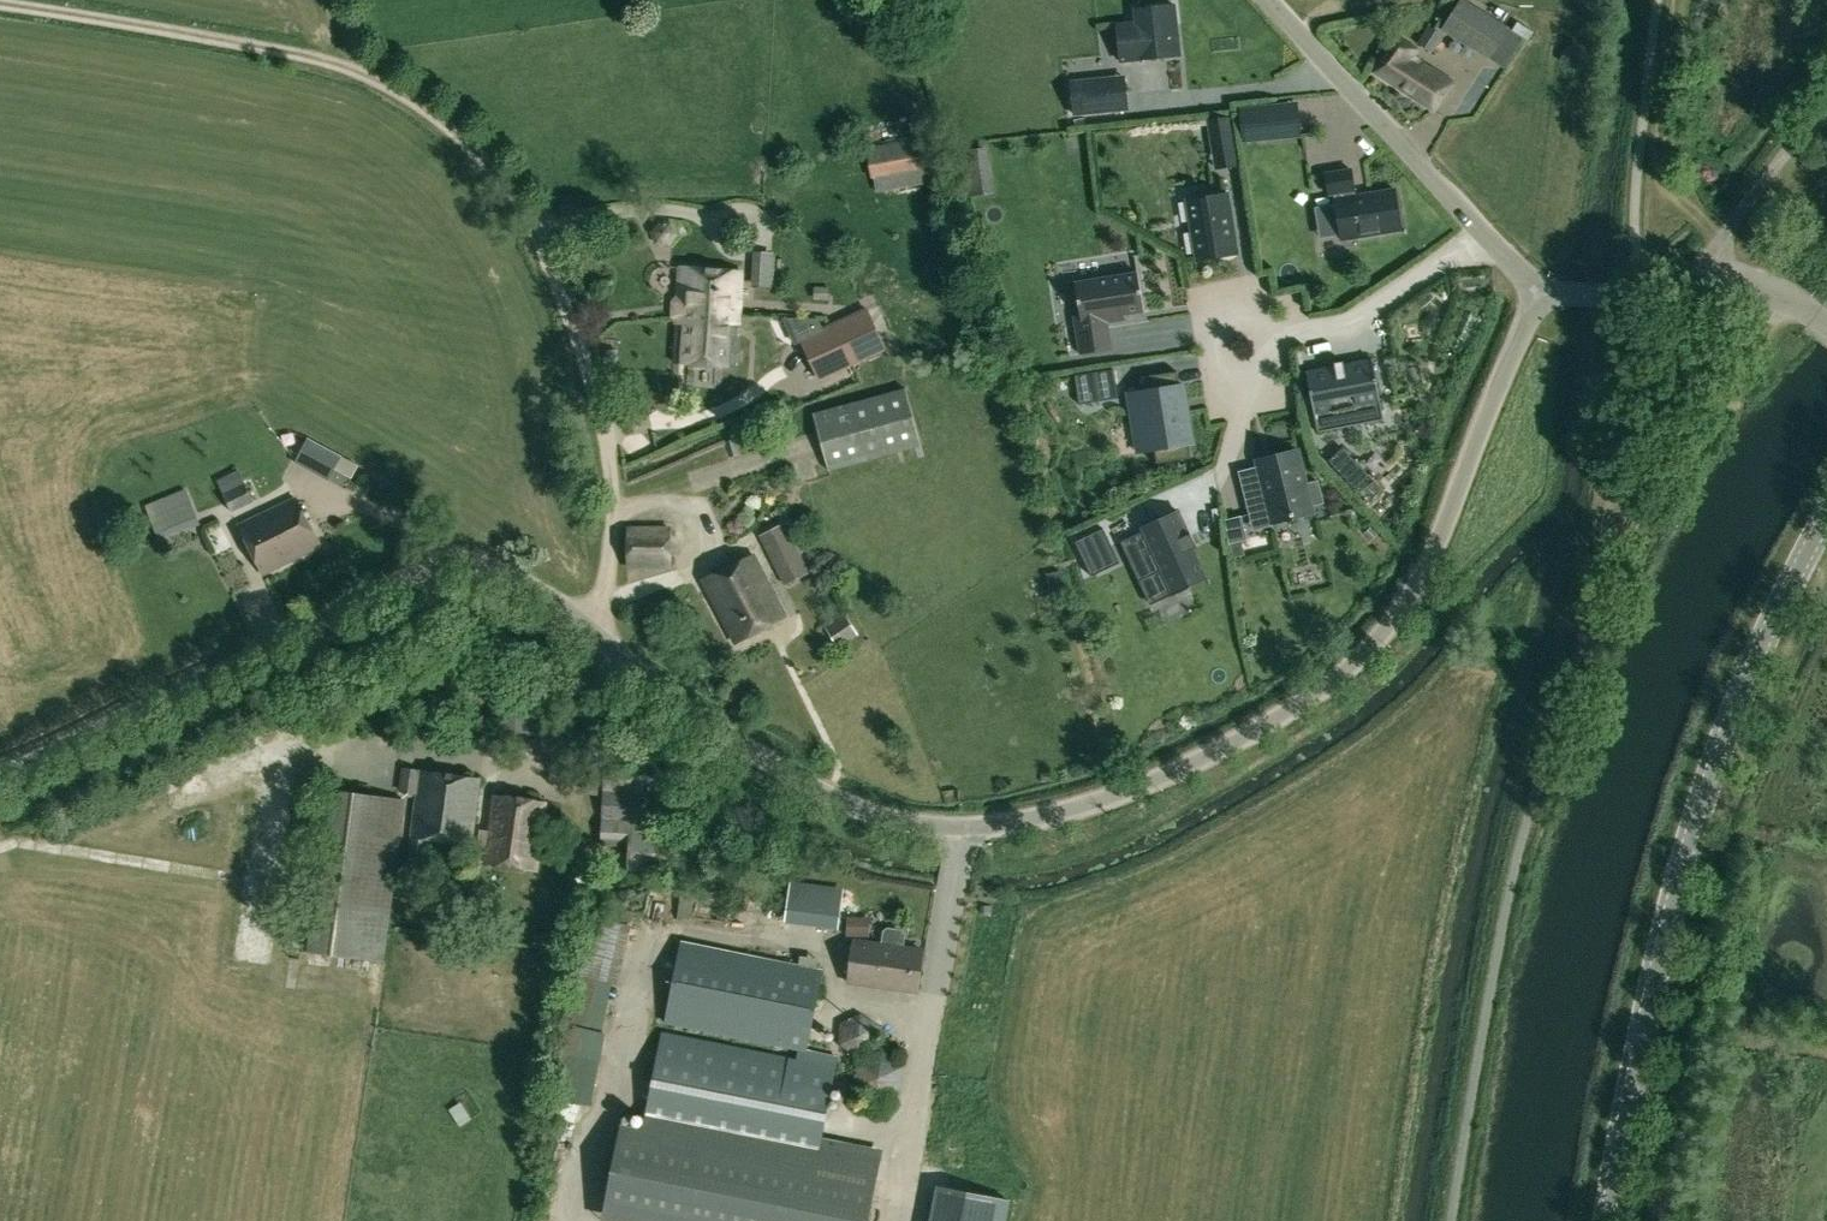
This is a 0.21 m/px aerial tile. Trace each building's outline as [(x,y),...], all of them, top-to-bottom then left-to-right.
[(1465,0),(1461,0),(1442,29),(1488,58),(1508,27),(1465,0)] [(1117,25),(1121,61),(1180,54),(1179,53),(1175,54),(1170,5),(1174,5),(1174,4),(1134,8),(1136,23),(1117,25)] [(1442,35),(1430,27),(1418,44),(1430,52),(1442,35)] [(1375,70),(1433,109),(1451,81),(1411,55),(1415,49),(1397,37),(1375,70)] [(1067,83),(1071,114),(1127,107),(1123,76),(1067,83)] [(1273,138),(1270,106),(1242,109),(1244,140),(1273,138)] [(1233,152),(1229,119),(1209,122),(1213,155),(1233,152)] [(926,137),(868,147),(873,175),(931,166),(926,137)] [(967,197),(969,197),(993,193),(986,148),(960,152),(965,184),(967,197)] [(1325,174),(1328,194),(1334,193),(1335,199),(1334,200),(1341,239),(1402,229),(1395,189),(1355,196),(1354,190),(1355,190),(1351,169),(1325,174)] [(1227,194),(1189,201),(1192,219),(1191,219),(1198,260),(1200,260),(1200,259),(1236,253),(1227,194)] [(680,267),(674,362),(735,366),(741,271),(680,267)] [(1112,349),(1107,323),(1125,320),(1124,315),(1144,311),(1137,273),(1075,283),(1080,315),(1074,316),(1080,354),(1112,349)] [(886,352),(868,312),(803,342),(822,381),(886,352)] [(803,341),(825,331),(820,318),(783,318),(796,345),(803,341)] [(1372,359),(1305,372),(1317,433),(1383,421),(1372,359)] [(1195,361),(1196,379),(1210,378),(1208,360),(1195,361)] [(1145,391),(1127,393),(1137,452),(1154,450),(1156,464),(1191,458),(1189,444),(1192,444),(1182,384),(1179,385),(1177,371),(1142,377),(1145,391)] [(1093,402),(1088,373),(1075,375),(1079,404),(1093,402)] [(813,414),(829,472),(919,447),(902,389),(813,414)] [(340,456),(308,438),(295,462),(327,479),(333,468),(340,456)] [(1371,475),(1343,447),(1329,460),(1357,488),(1371,475)] [(1298,450),(1256,460),(1258,467),(1239,472),(1250,514),(1268,509),(1272,523),(1314,513),(1312,505),(1323,502),(1318,481),(1306,484),(1298,450)] [(245,484),(222,495),(231,513),(254,501),(245,484)] [(185,490),(158,501),(172,534),(199,524),(185,490)] [(296,498),(267,512),(292,559),(322,545),(296,498)] [(292,559),(267,512),(238,526),(263,574),(292,559)] [(1173,542),(1161,516),(1153,519),(1154,521),(1140,527),(1142,531),(1120,542),(1124,549),(1125,549),(1139,578),(1159,569),(1172,596),(1209,579),(1194,546),(1190,547),(1185,536),(1173,542)] [(1229,547),(1230,546),(1241,543),(1247,542),(1241,518),(1223,523),(1229,547)] [(784,523),(761,535),(785,584),(803,574),(794,557),(799,554),(784,523)] [(627,528),(627,566),(669,566),(669,528),(627,528)] [(1111,545),(1103,528),(1075,541),(1091,576),(1096,574),(1095,572),(1116,562),(1109,546),(1111,545)] [(703,580),(735,642),(786,616),(754,554),(703,580)] [(1065,589),(1060,571),(1046,574),(1051,593),(1065,589)] [(837,645),(856,633),(845,615),(826,627),(837,645)] [(605,750),(600,845),(652,848),(657,753),(605,750)] [(412,840),(438,842),(473,846),(482,778),(421,771),(403,768),(400,792),(418,795),(412,840)] [(356,792),(330,789),(309,952),(334,956),(385,963),(407,800),(356,792)] [(490,831),(481,830),(479,847),(488,848),(486,865),(537,870),(545,801),(494,795),(490,831)] [(434,869),(438,842),(412,840),(408,866),(434,869)] [(824,889),(819,922),(837,925),(842,891),(824,889)] [(611,903),(608,920),(589,916),(574,976),(565,1025),(598,1031),(607,984),(617,985),(635,908),(611,903)] [(847,934),(864,934),(864,918),(847,918),(847,934)] [(849,982),(917,991),(923,948),(854,939),(849,982)] [(822,1137),(838,1053),(807,1047),(823,969),(680,940),(663,1023),(797,1051),(795,1058),(661,1032),(643,1127),(621,1122),(601,1220),(607,1220),(868,1220),(883,1150),(822,1137)] [(861,1040),(863,1087),(910,1085),(909,1059),(898,1060),(897,1039),(861,1040)]
